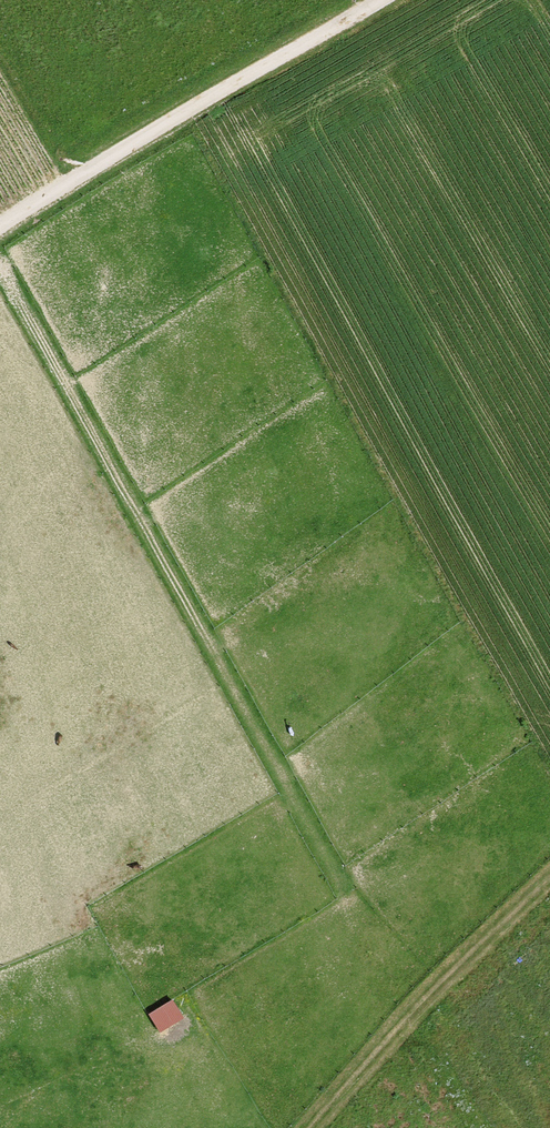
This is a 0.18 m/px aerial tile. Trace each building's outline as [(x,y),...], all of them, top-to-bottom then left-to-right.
[(157,1009),(166,1027),(191,1015),(183,997),(157,1009)]
